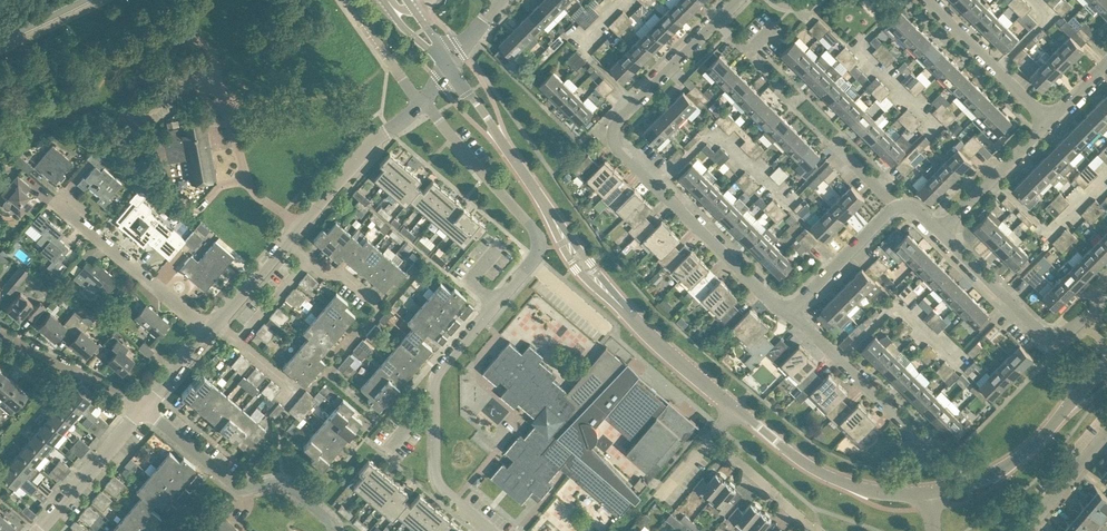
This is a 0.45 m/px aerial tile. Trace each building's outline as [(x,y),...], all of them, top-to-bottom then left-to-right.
[(563,6),(557,0),(543,0),(540,3),(553,16),(563,6)] [(694,10),(684,0),(678,0),(671,7),(684,20),(694,10)] [(704,0),(684,0),(694,10),(704,0)] [(975,0),(955,0),(965,10),(975,0)] [(988,7),(981,0),(975,0),(965,10),(975,20),(988,7)] [(1027,2),(1025,0),(1020,0),(1013,8),(1017,12),(1027,2)] [(1067,0),(1058,0),(1053,6),(1057,10),(1067,0)] [(1057,10),(1062,15),(1072,5),(1067,0),(1057,10)] [(1106,1),(1106,0),(1088,0),(1084,4),(1094,14),(1099,8),(1100,9),(1106,1)] [(1027,12),(1032,7),(1027,2),(1017,12),(1020,15),(1017,17),(1030,29),(1037,22),(1027,12)] [(543,26),(553,16),(540,3),(530,13),(543,26)] [(600,14),(594,8),(590,4),(584,9),(594,19),(600,14)] [(674,30),(684,20),(671,7),(661,17),(674,30)] [(985,30),(998,17),(988,7),(975,20),(985,30)] [(590,23),(594,19),(584,9),(580,13),(590,23)] [(894,39),(899,34),(912,21),(902,11),(903,10),(903,9),(884,28),(894,39)] [(633,21),(629,16),(623,10),(619,15),(629,25),(633,21)] [(533,36),(543,26),(530,13),(520,23),(533,36)] [(585,28),(590,23),(580,13),(575,18),(585,28)] [(624,30),(629,25),(619,15),(613,21),(624,30)] [(664,40),(674,30),(661,17),(651,27),(664,40)] [(995,40),(1008,27),(998,17),(985,30),(995,40)] [(819,19),(814,24),(824,34),(829,29),(819,19)] [(1076,31),(1077,30),(1066,19),(1060,25),(1071,35),(1061,45),(1074,58),(1084,48),(1082,46),(1082,45),(1086,41),(1076,31)] [(619,35),(624,30),(613,21),(609,25),(619,35)] [(664,40),(651,27),(646,21),(636,31),(641,37),(654,50),(664,40)] [(909,44),(922,30),(912,21),(899,34),(909,44)] [(1091,37),(1096,32),(1086,21),(1080,27),(1091,37)] [(523,46),(533,36),(520,23),(510,33),(523,46)] [(1008,27),(995,40),(1005,50),(1018,37),(1008,27)] [(1086,41),(1091,37),(1080,27),(1077,30),(1076,31),(1086,41)] [(823,35),(832,44),(838,38),(829,29),(824,34),(823,35)] [(919,54),(932,40),(922,30),(909,44),(919,54)] [(1033,38),(1036,42),(1043,35),(1040,31),(1033,38)] [(513,56),(523,46),(510,33),(500,43),(499,41),(499,42),(513,56)] [(548,46),(553,51),(564,40),(559,35),(548,46)] [(645,60),(654,50),(641,37),(631,47),(645,60)] [(1030,48),(1036,42),(1033,38),(1026,44),(1030,48)] [(605,40),(598,47),(602,51),(608,44),(605,40)] [(793,63),(806,50),(795,40),(782,53),(793,63)] [(929,64),(942,50),(932,40),(919,54),(929,64)] [(878,57),(888,47),(883,42),(872,52),(878,57)] [(850,50),(846,46),(845,45),(835,55),(840,60),(850,50)] [(893,52),(897,56),(902,51),(897,45),(892,51),(888,47),(878,57),(883,62),(893,52)] [(1063,69),(1074,58),(1061,45),(1050,56),(1063,69)] [(549,55),(553,51),(548,46),(544,50),(549,55)] [(635,70),(645,60),(631,47),(621,57),(635,70)] [(1013,58),(1018,63),(1028,53),(1023,48),(1013,58)] [(540,64),(549,55),(544,50),(542,52),(544,53),(537,60),(540,64)] [(572,65),(582,55),(577,50),(567,60),(572,65)] [(803,73),(816,60),(806,50),(793,63),(803,73)] [(845,65),(855,55),(850,50),(840,60),(845,65)] [(939,73),(952,60),(942,50),(929,64),(939,73)] [(1063,69),(1050,56),(1045,51),(1036,60),(1041,65),(1054,78),(1063,69)] [(887,66),(897,56),(893,52),(883,62),(887,66)] [(717,78),(731,65),(721,55),(722,54),(721,53),(707,68),(717,78)] [(812,83),(826,70),(832,63),(822,54),(816,60),(803,73),(812,83)] [(577,70),(587,60),(582,55),(572,65),(577,70)] [(850,70),(855,64),(860,60),(855,55),(845,65),(850,70)] [(624,80),(635,70),(621,57),(611,67),(624,80)] [(534,70),(540,64),(537,60),(531,66),(534,70)] [(949,83),(962,70),(952,60),(939,73),(949,83)] [(906,61),(899,68),(901,71),(908,64),(906,61)] [(836,80),(843,73),(832,63),(826,70),(812,83),(822,93),(836,80)] [(727,88),(741,75),(731,65),(717,78),(727,88)] [(1043,89),(1054,78),(1041,65),(1030,75),(1043,89)] [(551,94),(564,81),(553,70),(540,84),(551,94)] [(959,93),(972,80),(962,70),(949,83),(959,93)] [(907,86),(917,76),(912,71),(902,81),(907,86)] [(737,98),(751,85),(741,75),(727,88),(737,98)] [(871,91),(881,81),(876,76),(866,86),(871,91)] [(912,90),(922,80),(917,76),(907,86),(912,90)] [(599,82),(609,92),(614,87),(604,77),(599,82)] [(846,90),(836,80),(822,93),(832,103),(846,90)] [(916,95),(921,90),(926,85),(922,80),(912,90),(916,95)] [(969,103),(982,90),(972,80),(959,93),(969,103)] [(561,104),(574,91),(564,81),(551,94),(561,104)] [(876,96),(886,86),(881,81),(871,91),(876,96)] [(605,97),(609,92),(599,82),(595,87),(605,97)] [(701,99),(706,94),(696,84),(690,89),(701,99)] [(747,108),(760,94),(751,85),(737,98),(747,108)] [(881,101),(886,95),(891,91),(886,86),(876,96),(881,101)] [(705,103),(701,99),(690,89),(686,93),(684,91),(673,101),(687,115),(692,109),(691,108),(696,103),(701,107),(705,103)] [(842,113),(856,100),(846,90),(832,103),(842,113)] [(979,113),(992,100),(982,90),(969,103),(979,113)] [(571,114),(584,101),(574,91),(561,104),(571,114)] [(705,103),(710,98),(706,94),(701,99),(705,103)] [(758,118),(771,105),(760,94),(747,108),(758,118)] [(1106,96),(1095,106),(1106,118),(1106,97),(1106,96)] [(852,123),(866,109),(856,100),(842,113),(852,123)] [(989,123),(1002,110),(992,100),(979,113),(989,123)] [(584,101),(571,114),(581,124),(594,111),(584,101)] [(677,125),(687,115),(673,101),(663,111),(677,125)] [(938,117),(948,106),(943,101),(933,111),(938,117)] [(767,128),(781,114),(771,105),(758,118),(767,128)] [(943,121),(953,111),(948,106),(938,117),(943,121)] [(1106,121),(1106,118),(1095,106),(1086,116),(1099,129),(1106,121)] [(716,107),(712,111),(718,117),(715,120),(720,124),(730,114),(725,110),(722,113),(716,107)] [(902,122),(912,112),(908,107),(898,117),(902,122)] [(862,133),(876,119),(866,109),(852,123),(862,133)] [(1002,110),(989,123),(999,133),(1012,120),(1002,110)] [(157,184),(173,180),(169,161),(187,158),(191,183),(216,178),(216,180),(217,180),(204,111),(179,115),(181,126),(167,128),(169,135),(163,136),(162,134),(146,138),(157,184)] [(667,134),(677,125),(663,111),(654,121),(667,134)] [(943,121),(946,125),(947,126),(957,116),(953,111),(943,121)] [(907,127),(917,117),(912,112),(902,122),(907,127)] [(725,130),(735,120),(730,114),(720,124),(725,130)] [(777,137),(790,124),(781,114),(767,128),(763,132),(773,142),(777,137)] [(1089,139),(1099,129),(1086,116),(1075,126),(1089,139)] [(912,132),(917,127),(922,122),(917,117),(907,127),(912,132)] [(872,143),(886,129),(876,119),(862,133),(872,143)] [(730,134),(735,129),(740,124),(735,120),(725,130),(730,134)] [(657,145),(667,134),(654,121),(644,131),(643,130),(642,130),(657,145)] [(788,148),(801,134),(790,124),(777,137),(788,148)] [(1079,149),(1089,139),(1075,126),(1066,136),(1079,149)] [(882,153),(896,139),(886,129),(872,143),(882,153)] [(691,139),(694,142),(701,135),(698,132),(691,139)] [(797,157),(811,144),(801,134),(788,148),(797,157)] [(978,149),(984,144),(974,134),(968,139),(978,149)] [(746,150),(756,140),(751,135),(741,145),(746,150)] [(921,151),(931,141),(926,136),(916,146),(921,151)] [(1069,159),(1079,149),(1066,136),(1056,146),(1069,159)] [(688,149),(694,142),(691,139),(685,145),(688,149)] [(893,163),(906,150),(896,139),(882,153),(893,163)] [(964,144),(965,143),(961,139),(955,144),(944,154),(948,158),(961,171),(972,161),(969,158),(974,154),(964,144)] [(974,154),(978,149),(968,139),(965,143),(964,144),(974,154)] [(750,155),(760,145),(756,140),(746,150),(750,155)] [(83,176),(79,182),(86,187),(84,189),(85,190),(88,186),(100,196),(97,200),(104,206),(110,199),(111,199),(109,197),(116,189),(122,182),(104,167),(107,163),(101,157),(107,150),(98,143),(93,149),(86,158),(95,165),(84,178),(83,176)] [(65,175),(63,173),(73,161),(52,144),(35,165),(56,182),(59,178),(61,180),(65,175)] [(806,178),(813,171),(823,161),(818,157),(821,154),(811,144),(797,157),(801,161),(796,167),(806,178)] [(755,159),(761,153),(765,149),(760,145),(750,155),(755,159)] [(715,160),(725,150),(721,146),(711,156),(715,160)] [(911,161),(921,151),(916,146),(896,166),(901,171),(911,161)] [(1059,169),(1069,159),(1056,146),(1046,156),(1059,169)] [(675,162),(685,152),(680,147),(670,157),(675,162)] [(1103,149),(1098,153),(1106,162),(1106,153),(1103,149)] [(720,165),(725,161),(730,155),(725,150),(715,160),(720,165)] [(388,170),(397,159),(389,152),(380,164),(383,167),(374,177),(382,184),(392,173),(388,170)] [(19,154),(14,160),(29,173),(34,167),(19,154)] [(592,190),(596,187),(615,168),(605,159),(599,165),(588,154),(573,170),(585,181),(584,182),(592,190)] [(1062,173),(1059,169),(1046,156),(1036,166),(1049,179),(1055,184),(1059,188),(1068,178),(1062,173)] [(951,181),(961,171),(948,158),(938,168),(951,181)] [(396,176),(405,166),(397,159),(388,170),(392,173),(382,184),(390,191),(399,180),(396,176)] [(690,186),(704,173),(691,160),(679,172),(682,174),(680,176),(690,186)] [(901,171),(906,175),(916,165),(911,161),(901,171)] [(824,179),(835,168),(830,163),(809,183),(814,188),(824,178),(824,179)] [(1099,173),(1094,168),(1089,163),(1084,168),(1094,178),(1099,173)] [(775,179),(785,169),(780,164),(770,174),(775,179)] [(403,183),(413,172),(405,166),(396,176),(399,180),(390,191),(398,197),(407,186),(403,183)] [(1039,189),(1049,179),(1036,166),(1026,176),(1039,189)] [(608,205),(622,190),(617,184),(624,177),(615,168),(596,187),(604,195),(601,198),(608,205)] [(828,183),(839,172),(835,168),(824,179),(828,183)] [(941,191),(951,181),(938,168),(928,178),(941,191)] [(1089,183),(1094,178),(1084,168),(1081,171),(1079,173),(1089,183)] [(780,184),(785,179),(790,174),(785,169),(775,179),(780,184)] [(741,186),(751,175),(745,170),(735,180),(741,186)] [(410,199),(420,187),(416,184),(421,179),(413,172),(403,183),(407,186),(398,197),(406,204),(410,199)] [(568,172),(563,176),(567,181),(572,177),(568,172)] [(700,196),(714,183),(704,173),(690,186),(700,196)] [(941,191),(928,178),(923,173),(913,183),(931,201),(941,191)] [(1084,187),(1089,183),(1079,173),(1075,178),(1084,187)] [(30,186),(22,179),(18,175),(1,194),(7,198),(5,201),(4,203),(3,205),(4,207),(6,208),(8,209),(10,208),(11,207),(21,215),(25,210),(27,211),(31,206),(30,205),(30,203),(31,202),(26,198),(29,194),(26,191),(30,186)] [(745,190),(755,180),(751,175),(741,186),(745,190)] [(1039,189),(1026,176),(1016,186),(1015,184),(1014,185),(1022,193),(1019,196),(1025,202),(1029,199),(1039,189)] [(431,197),(440,186),(432,180),(423,190),(420,187),(410,199),(418,205),(427,194),(431,197)] [(750,195),(754,191),(760,185),(755,180),(745,190),(750,195)] [(710,206),(723,193),(714,183),(700,196),(710,206)] [(806,196),(814,188),(809,183),(801,191),(806,196)] [(865,198),(863,196),(852,185),(842,195),(855,209),(865,198)] [(439,204),(448,193),(440,186),(431,197),(427,194),(418,205),(425,212),(435,201),(439,204)] [(370,199),(358,189),(357,188),(352,194),(359,199),(365,204),(370,199)] [(626,216),(644,197),(635,188),(628,196),(622,190),(608,205),(614,211),(617,208),(626,216)] [(147,212),(137,204),(144,196),(144,191),(141,189),(137,189),(130,199),(132,201),(116,219),(121,223),(119,225),(144,245),(148,240),(169,258),(178,247),(167,238),(171,233),(171,229),(151,212),(147,212)] [(1070,202),(1065,197),(1060,192),(1055,197),(1065,207),(1070,202)] [(446,210),(456,199),(448,193),(439,204),(435,201),(425,212),(433,218),(442,207),(446,210)] [(720,216),(733,203),(723,193),(710,206),(720,216)] [(845,219),(855,209),(842,195),(832,205),(845,219)] [(730,226),(750,206),(740,196),(733,203),(720,216),(730,226)] [(1012,211),(1017,206),(1006,196),(1002,201),(1012,211)] [(1055,197),(1053,199),(1050,196),(1044,202),(1047,205),(1050,201),(1061,211),(1065,207),(1055,197)] [(634,237),(649,222),(644,216),(653,207),(644,197),(626,216),(633,224),(627,230),(634,237)] [(768,213),(778,203),(773,198),(763,208),(768,213)] [(361,210),(365,204),(359,199),(355,204),(361,210)] [(454,217),(463,206),(456,199),(446,210),(442,207),(433,218),(441,225),(450,214),(454,217)] [(1106,209),(1101,204),(1096,199),(1091,204),(1101,214),(1106,209)] [(1056,216),(1061,211),(1050,201),(1047,205),(1046,206),(1056,216)] [(808,209),(804,205),(801,202),(794,208),(801,215),(808,209)] [(772,217),(783,207),(778,203),(768,213),(772,217)] [(1096,218),(1101,214),(1091,204),(1086,208),(1096,218)] [(383,215),(387,210),(381,205),(377,210),(383,215)] [(835,229),(845,219),(832,205),(822,215),(835,229)] [(461,224),(471,213),(463,206),(454,217),(450,214),(441,225),(448,231),(458,220),(461,224)] [(740,236),(758,218),(748,208),(750,206),(730,226),(740,236)] [(777,222),(787,212),(783,207),(772,217),(777,222)] [(1091,223),(1096,218),(1086,208),(1081,213),(1091,223)] [(1023,219),(1027,216),(1020,209),(1016,213),(1023,219)] [(388,220),(389,219),(392,215),(387,210),(383,215),(388,220)] [(998,224),(997,223),(1001,220),(991,211),(975,227),(985,237),(998,224)] [(375,222),(379,217),(373,212),(369,217),(375,222)] [(469,230),(478,219),(471,213),(461,224),(458,220),(448,231),(456,238),(465,227),(469,230)] [(831,232),(835,229),(822,215),(811,226),(827,241),(834,234),(831,232)] [(1030,226),(1033,222),(1027,216),(1023,219),(1030,226)] [(390,226),(385,222),(379,217),(375,222),(381,227),(379,229),(385,233),(390,226)] [(391,222),(396,226),(400,222),(395,217),(391,222)] [(60,230),(46,218),(42,224),(45,227),(43,230),(44,231),(37,240),(43,245),(40,248),(53,259),(47,266),(54,272),(63,261),(61,260),(66,255),(64,253),(68,248),(63,244),(65,242),(59,238),(57,239),(55,237),(60,230)] [(750,246),(763,232),(768,228),(758,218),(740,236),(750,246)] [(473,234),(477,237),(486,226),(478,219),(469,230),(465,227),(456,238),(464,245),(473,234)] [(335,238),(344,227),(336,220),(327,231),(323,228),(313,239),(322,246),(331,235),(335,238)] [(650,250),(652,248),(671,229),(662,220),(655,227),(649,222),(634,237),(641,243),(642,242),(650,250)] [(201,221),(196,227),(197,228),(203,234),(205,235),(210,229),(201,221)] [(1009,234),(999,225),(998,224),(985,237),(996,248),(1009,234)] [(406,235),(410,230),(404,225),(400,230),(406,235)] [(342,245),(352,234),(344,227),(335,238),(331,235),(322,246),(329,252),(339,241),(342,245)] [(1077,237),(1071,232),(1067,227),(1062,233),(1072,243),(1077,237)] [(394,238),(398,233),(393,229),(389,233),(394,238)] [(664,266),(679,251),(673,246),(680,238),(671,229),(652,248),(661,256),(658,259),(664,266)] [(193,230),(184,240),(194,248),(202,238),(193,230)] [(406,235),(412,239),(415,235),(410,230),(406,235)] [(814,245),(818,240),(808,230),(803,235),(814,245)] [(905,256),(919,243),(909,233),(910,232),(909,231),(904,236),(901,233),(892,243),(905,256)] [(760,256),(773,242),(763,232),(750,246),(760,256)] [(400,243),(404,238),(398,233),(394,238),(400,243)] [(1067,247),(1072,243),(1062,233),(1057,237),(1067,247)] [(345,257),(359,240),(352,234),(342,245),(339,241),(329,252),(337,259),(342,254),(345,257)] [(1019,244),(1011,236),(1009,234),(996,248),(1005,257),(1019,244)] [(809,250),(814,245),(803,235),(799,240),(809,250)] [(1106,258),(1106,238),(1104,235),(1093,245),(1106,258)] [(1063,252),(1067,247),(1057,237),(1053,242),(1063,252)] [(366,256),(375,245),(367,238),(363,243),(359,240),(345,257),(353,263),(362,252),(366,256)] [(421,248),(425,243),(419,238),(415,243),(421,248)] [(228,263),(233,257),(234,256),(216,240),(198,260),(191,254),(180,268),(184,272),(184,273),(187,276),(187,275),(197,283),(197,282),(196,281),(198,279),(202,282),(200,285),(206,290),(228,263)] [(410,251),(414,247),(408,242),(404,246),(410,251)] [(622,247),(618,242),(613,247),(617,252),(622,247)] [(770,266),(783,252),(773,242),(760,256),(770,266)] [(421,248),(427,252),(431,248),(425,243),(421,248)] [(915,266),(929,253),(919,243),(905,256),(915,266)] [(1029,254),(1022,247),(1019,244),(1005,257),(1020,272),(1030,262),(1026,257),(1029,254)] [(374,262),(383,251),(375,245),(366,256),(362,252),(353,263),(360,270),(370,259),(374,262)] [(1097,268),(1106,258),(1093,245),(1084,255),(1097,268)] [(0,251),(0,259),(3,262),(9,254),(2,248),(0,251)] [(679,280),(701,258),(692,249),(684,257),(679,251),(664,266),(670,272),(671,271),(679,280)] [(381,269),(391,258),(383,251),(374,262),(370,259),(360,270),(368,276),(377,265),(381,269)] [(436,261),(440,256),(434,251),(431,256),(436,261)] [(783,252),(770,266),(781,276),(794,263),(783,252)] [(925,276),(939,263),(929,253),(915,266),(925,276)] [(1087,278),(1097,268),(1084,255),(1073,265),(1087,278)] [(436,261),(442,265),(446,261),(440,256),(436,261)] [(874,261),(884,271),(889,266),(879,256),(874,261)] [(389,275),(398,264),(391,258),(381,269),(377,265),(368,276),(376,283),(385,272),(389,275)] [(694,295),(708,280),(703,275),(710,267),(701,258),(679,280),(687,288),(687,289),(689,291),(694,295)] [(1046,268),(1043,265),(1038,260),(1033,265),(1042,273),(1046,268)] [(76,263),(70,270),(75,274),(74,276),(85,285),(83,287),(83,289),(87,292),(89,292),(91,290),(94,292),(99,286),(108,293),(112,288),(119,280),(103,266),(102,268),(98,264),(99,263),(97,261),(84,275),(79,271),(87,261),(81,268),(76,263)] [(880,276),(884,271),(874,261),(870,266),(880,276)] [(936,286),(949,273),(939,263),(925,276),(936,286)] [(11,292),(29,270),(22,264),(4,286),(11,292)] [(397,282),(406,271),(398,264),(389,275),(385,272),(376,283),(389,294),(398,283),(397,282)] [(1045,276),(1042,273),(1033,265),(1024,275),(1028,280),(1029,280),(1035,286),(1045,276)] [(1077,288),(1087,278),(1073,265),(1063,275),(1077,288)] [(875,280),(880,276),(870,266),(865,270),(863,268),(852,278),(866,291),(872,298),(883,287),(876,281),(875,280)] [(71,275),(67,272),(62,278),(66,281),(71,275)] [(319,282),(308,272),(307,272),(303,277),(314,287),(319,282)] [(659,272),(652,278),(657,283),(663,276),(659,272)] [(945,296),(959,283),(949,273),(936,286),(945,296)] [(887,274),(883,278),(891,286),(895,282),(887,274)] [(1067,299),(1077,288),(1063,275),(1053,285),(1067,299)] [(310,292),(314,287),(303,277),(298,282),(310,292)] [(856,301),(866,291),(852,278),(842,288),(856,301)] [(712,306),(730,288),(721,279),(714,286),(708,280),(694,295),(700,301),(703,298),(712,306)] [(448,294),(460,304),(466,297),(454,287),(451,291),(441,282),(435,289),(445,298),(448,294)] [(903,298),(913,288),(909,283),(899,293),(903,298)] [(956,306),(969,293),(959,283),(945,296),(956,306)] [(1057,308),(1067,299),(1053,285),(1044,295),(1057,308)] [(305,297),(295,288),(294,287),(290,292),(301,302),(305,297)] [(723,324),(738,310),(732,304),(739,297),(730,288),(712,306),(709,310),(717,318),(723,324)] [(846,311),(856,301),(842,288),(832,298),(846,311)] [(908,303),(918,293),(913,288),(903,298),(908,303)] [(57,294),(52,289),(49,293),(49,297),(52,300),(57,294)] [(453,312),(460,304),(448,294),(445,298),(435,289),(428,297),(438,306),(442,302),(453,312)] [(693,295),(689,291),(684,295),(688,299),(693,295)] [(34,321),(42,312),(46,307),(41,302),(37,306),(21,292),(7,308),(19,318),(26,311),(30,314),(28,315),(34,321)] [(297,307),(301,302),(290,292),(285,298),(297,307)] [(336,312),(348,322),(355,314),(345,305),(348,301),(336,292),(329,300),(340,309),(336,312)] [(966,316),(979,303),(969,293),(956,306),(966,316)] [(446,320),(453,312),(442,302),(438,306),(428,297),(420,305),(431,314),(434,311),(446,320)] [(821,307),(824,310),(817,316),(829,328),(846,311),(832,298),(827,304),(826,303),(822,307),(821,307)] [(342,330),(348,322),(336,312),(340,309),(329,300),(323,307),(333,316),(330,320),(342,330)] [(987,315),(989,313),(979,303),(966,316),(976,326),(977,325),(981,330),(991,320),(987,315)] [(157,336),(169,322),(147,304),(135,317),(157,336)] [(469,313),(474,307),(469,304),(464,309),(469,313)] [(71,331),(89,310),(79,305),(64,324),(51,312),(40,325),(55,338),(65,326),(71,331)] [(439,328),(446,320),(434,311),(431,314),(420,305),(414,313),(425,322),(428,318),(439,328)] [(290,316),(279,306),(278,306),(274,311),(285,321),(290,324),(292,322),(288,318),(290,316)] [(335,338),(342,330),(330,320),(333,316),(323,307),(316,316),(326,324),(323,328),(335,338)] [(384,314),(389,318),(394,312),(389,308),(384,314)] [(741,336),(760,317),(751,308),(743,315),(738,310),(723,324),(729,331),(733,327),(741,336)] [(928,323),(938,313),(933,308),(923,318),(928,323)] [(464,319),(469,313),(464,309),(459,315),(464,319)] [(873,319),(880,312),(876,309),(870,315),(873,319)] [(90,325),(89,324),(97,315),(89,310),(71,331),(76,335),(70,341),(86,354),(96,341),(85,331),(90,325)] [(290,324),(285,321),(274,311),(269,316),(281,326),(283,324),(292,331),(294,328),(290,324)] [(433,336),(439,328),(428,318),(425,322),(414,313),(407,321),(413,325),(424,335),(428,331),(433,336)] [(933,328),(943,317),(938,313),(928,323),(933,328)] [(384,323),(389,318),(384,314),(379,319),(384,323)] [(867,325),(873,319),(870,315),(863,322),(867,325)] [(328,346),(335,338),(323,328),(326,324),(316,316),(309,324),(320,333),(317,337),(328,346)] [(762,333),(769,326),(760,317),(741,336),(749,344),(746,347),(752,353),(745,361),(747,363),(741,370),(745,374),(766,353),(774,345),(762,333)] [(938,332),(943,327),(948,322),(943,317),(933,328),(938,332)] [(456,328),(461,323),(456,319),(451,324),(456,328)] [(898,333),(908,323),(903,319),(893,329),(898,333)] [(276,331),(265,322),(260,327),(272,337),(276,331)] [(371,329),(376,333),(380,327),(376,323),(371,329)] [(903,338),(907,334),(913,328),(908,323),(898,333),(903,338)] [(322,353),(328,346),(317,337),(320,333),(309,324),(303,331),(309,335),(305,339),(322,353)] [(451,334),(456,328),(451,324),(446,330),(451,334)] [(853,339),(863,329),(858,324),(848,334),(853,339)] [(990,338),(1000,328),(995,324),(985,333),(990,338)] [(421,338),(424,335),(413,325),(406,333),(417,342),(414,346),(425,355),(432,347),(421,338)] [(267,342),(272,337),(260,327),(256,332),(267,342)] [(994,343),(1004,333),(1000,328),(990,338),(994,343)] [(134,358),(124,350),(128,347),(118,339),(122,334),(117,329),(103,345),(108,349),(103,355),(105,357),(104,359),(107,362),(109,360),(123,372),(134,358)] [(371,339),(376,333),(371,329),(366,335),(371,339)] [(893,339),(887,334),(879,338),(873,332),(862,343),(865,346),(863,348),(873,359),(886,345),(893,339)] [(419,363),(425,355),(414,346),(417,342),(406,333),(400,340),(411,349),(408,353),(419,363)] [(442,344),(447,338),(443,334),(438,340),(442,344)] [(788,375),(809,353),(800,344),(793,351),(781,339),(782,338),(781,337),(774,345),(766,353),(772,360),(779,367),(779,366),(788,375)] [(319,356),(322,353),(305,339),(299,347),(309,355),(306,359),(318,369),(325,361),(319,356)] [(358,344),(363,348),(367,342),(363,339),(358,344)] [(412,371),(419,363),(408,353),(411,349),(400,340),(393,348),(404,357),(401,360),(412,371)] [(138,347),(149,356),(154,350),(144,341),(138,347)] [(222,357),(231,346),(232,345),(226,341),(217,352),(222,357)] [(607,346),(568,391),(553,378),(549,382),(546,379),(553,371),(540,359),(544,355),(530,343),(523,352),(510,341),(498,354),(503,358),(500,362),(495,358),(483,371),(497,383),(501,379),(509,386),(501,394),(515,406),(519,402),(536,416),(532,420),(536,424),(525,437),(529,441),(526,444),(518,437),(506,451),(514,458),(508,466),(504,462),(492,476),(481,489),(515,518),(526,505),(522,502),(530,493),(539,501),(554,483),(550,479),(564,462),(572,469),(579,477),(577,480),(620,516),(640,493),(593,443),(595,441),(597,438),(598,435),(598,430),(598,427),(597,425),(604,415),(635,441),(626,451),(655,475),(662,466),(698,425),(699,426),(700,426),(691,418),(689,421),(676,410),(678,407),(670,400),(667,403),(625,367),(627,364),(607,346)] [(968,351),(972,356),(982,346),(977,341),(968,351)] [(266,343),(261,348),(266,352),(271,347),(266,343)] [(923,358),(933,348),(928,343),(918,353),(923,358)] [(358,354),(363,348),(358,344),(353,350),(358,354)] [(1034,357),(1027,351),(1020,344),(1010,354),(1023,367),(1034,357)] [(883,369),(896,355),(886,345),(873,359),(883,369)] [(311,376),(318,369),(306,359),(309,355),(299,347),(293,354),(303,362),(300,366),(311,376)] [(406,378),(412,371),(401,360),(404,357),(393,348),(387,355),(397,364),(395,368),(406,378)] [(928,363),(934,357),(938,353),(933,348),(923,358),(928,363)] [(236,369),(246,357),(241,353),(231,365),(236,369)] [(795,396),(817,375),(811,369),(818,362),(809,353),(788,375),(796,383),(789,390),(795,396)] [(215,354),(211,359),(215,363),(219,357),(215,354)] [(300,366),(303,362),(293,354),(283,366),(305,384),(311,376),(300,366)] [(358,362),(354,358),(350,354),(345,359),(354,366),(358,362)] [(1013,377),(1023,367),(1010,354),(1000,364),(1013,377)] [(399,386),(406,378),(395,368),(397,364),(387,355),(381,363),(391,372),(388,375),(399,386)] [(893,379),(906,365),(896,355),(883,369),(893,379)] [(241,374),(250,363),(251,362),(246,357),(236,369),(241,374)] [(356,368),(354,366),(345,359),(338,367),(343,371),(345,369),(346,370),(346,369),(352,374),(356,368)] [(941,376),(951,366),(946,361),(936,371),(941,376)] [(393,393),(399,386),(388,375),(391,372),(381,363),(374,371),(384,380),(381,383),(393,393)] [(965,370),(969,373),(975,367),(972,363),(965,370)] [(1003,387),(1013,377),(1000,364),(990,374),(1003,387)] [(903,389),(916,375),(906,365),(893,379),(903,389)] [(251,382),(261,370),(256,366),(246,378),(251,382)] [(945,380),(955,370),(951,366),(941,376),(945,380)] [(256,386),(265,376),(266,375),(261,370),(251,382),(256,386)] [(950,385),(960,375),(955,370),(945,380),(950,385)] [(386,401),(393,393),(381,383),(384,380),(374,371),(368,378),(378,387),(375,390),(386,401)] [(820,401),(839,382),(829,373),(822,380),(817,375),(795,396),(801,402),(808,395),(809,395),(811,398),(813,396),(818,402),(820,401)] [(17,383),(6,374),(0,381),(0,395),(4,398),(17,383)] [(993,398),(1003,387),(990,374),(980,384),(993,398)] [(212,382),(209,379),(204,375),(195,385),(191,382),(182,393),(190,400),(199,389),(203,392),(212,382)] [(913,398),(926,385),(916,375),(903,389),(913,398)] [(379,409),(386,401),(375,390),(378,387),(368,378),(360,387),(371,396),(368,399),(379,409)] [(266,395),(276,384),(271,379),(261,391),(266,395)] [(220,388),(218,386),(212,382),(203,392),(199,389),(190,400),(197,407),(207,395),(211,398),(220,388)] [(832,419),(846,404),(841,399),(848,391),(839,382),(820,401),(828,409),(825,412),(832,419)] [(2,406),(10,413),(28,393),(17,383),(4,398),(0,403),(0,404),(2,406)] [(271,399),(273,397),(281,388),(276,384),(266,395),(271,399)] [(976,394),(980,390),(974,384),(970,388),(976,394)] [(923,408),(936,395),(926,385),(913,398),(923,408)] [(104,429),(109,423),(99,414),(97,416),(91,411),(97,404),(90,398),(92,396),(82,388),(80,390),(75,386),(66,396),(81,409),(94,420),(104,429)] [(228,395),(226,394),(220,388),(211,398),(207,395),(197,407),(205,413),(215,402),(219,405),(228,395)] [(314,396),(310,393),(306,390),(302,395),(313,405),(318,400),(319,400),(324,395),(319,391),(314,396)] [(983,401),(987,397),(980,390),(976,394),(983,401)] [(226,411),(235,401),(228,395),(219,405),(215,402),(205,413),(212,419),(222,408),(226,411)] [(309,410),(313,405),(302,395),(297,400),(309,410)] [(933,418),(946,405),(936,395),(923,408),(933,418)] [(72,420),(81,409),(66,396),(57,408),(72,420)] [(344,419),(355,429),(362,420),(358,417),(361,413),(343,398),(336,406),(346,415),(344,419)] [(304,415),(309,410),(297,400),(293,405),(304,415)] [(242,407),(235,401),(226,411),(222,408),(212,419),(220,426),(229,415),(233,418),(242,407)] [(274,418),(284,406),(279,402),(269,413),(274,418)] [(850,430),(868,412),(859,402),(852,410),(846,404),(832,419),(838,425),(842,422),(850,430)] [(303,417),(304,415),(293,405),(289,410),(297,417),(294,420),(301,425),(306,419),(303,417)] [(956,415),(946,405),(933,418),(943,428),(956,415)] [(349,436),(355,429),(344,419),(346,415),(336,406),(330,413),(340,422),(337,426),(349,436)] [(250,414),(244,408),(242,407),(233,418),(229,415),(220,426),(227,433),(237,421),(241,424),(250,414)] [(62,431),(72,420),(57,408),(48,418),(62,431)] [(953,439),(966,425),(972,420),(961,409),(956,415),(943,428),(953,439)] [(853,440),(855,442),(862,448),(877,433),(877,432),(876,433),(870,428),(877,421),(868,412),(850,430),(857,437),(853,440)] [(342,444),(349,436),(337,426),(340,422),(330,413),(323,421),(334,430),(331,434),(342,444)] [(258,421),(252,416),(250,414),(241,424),(237,421),(227,433),(235,439),(244,429),(248,432),(258,421)] [(53,442),(62,431),(48,418),(38,430),(53,442)] [(99,436),(104,429),(94,420),(88,427),(99,436)] [(266,428),(261,423),(258,421),(248,432),(244,429),(235,439),(251,453),(260,442),(256,438),(266,428)] [(335,451),(342,444),(331,434),(334,430),(323,421),(317,429),(327,438),(324,441),(335,451)] [(291,433),(292,432),(297,426),(292,422),(286,428),(291,433)] [(329,459),(335,451),(324,441),(327,438),(317,429),(310,436),(321,445),(318,449),(329,459)] [(44,453),(53,442),(38,430),(29,440),(44,453)] [(828,437),(823,431),(818,436),(823,441),(828,437)] [(322,467),(329,459),(318,449),(321,445),(310,436),(303,444),(314,453),(311,457),(322,467)] [(90,446),(82,439),(79,437),(75,441),(86,450),(90,446)] [(34,464),(44,453),(29,440),(19,452),(34,464)] [(81,457),(86,450),(75,441),(70,447),(81,457)] [(68,449),(65,452),(70,457),(74,453),(68,449)] [(195,466),(184,456),(180,460),(170,451),(163,459),(174,469),(177,465),(188,474),(195,466)] [(40,470),(34,464),(19,452),(10,463),(25,475),(31,481),(40,470)] [(71,468),(63,461),(61,459),(56,464),(67,473),(71,468)] [(181,482),(188,474),(177,465),(174,469),(163,459),(156,467),(167,476),(170,472),(181,482)] [(367,478),(376,466),(368,460),(359,471),(363,474),(354,485),(361,492),(370,481),(367,478)] [(56,464),(53,461),(48,466),(51,469),(49,473),(58,480),(60,477),(62,478),(67,473),(56,464)] [(25,475),(10,463),(1,473),(16,486),(18,483),(31,494),(32,492),(43,501),(49,494),(38,485),(37,486),(31,481),(25,475)] [(384,473),(380,470),(376,466),(367,478),(370,481),(361,492),(369,498),(378,488),(374,484),(384,473)] [(126,467),(122,472),(128,478),(132,473),(126,467)] [(175,490),(181,482),(170,472),(167,476),(156,467),(149,475),(161,484),(164,481),(175,490)] [(1103,474),(1098,469),(1097,469),(1106,478),(1106,470),(1103,474)] [(713,497),(726,481),(716,472),(709,481),(703,476),(694,487),(700,492),(703,488),(713,496),(713,497)] [(198,482),(203,476),(199,473),(194,478),(198,482)] [(392,480),(388,476),(384,473),(374,484),(378,488),(369,498),(377,505),(386,494),(382,491),(392,480)] [(125,484),(116,476),(114,474),(109,479),(121,489),(125,484)] [(168,497),(175,490),(164,481),(161,484),(149,475),(143,482),(154,492),(157,488),(168,497)] [(477,487),(482,481),(478,477),(473,483),(477,487)] [(193,488),(198,482),(194,478),(189,484),(193,488)] [(117,494),(121,489),(109,479),(105,485),(117,494)] [(53,489),(51,488),(42,480),(38,485),(49,494),(53,489)] [(399,486),(396,483),(392,480),(382,491),(386,494),(377,505),(384,511),(394,501),(390,497),(399,486)] [(725,514),(728,512),(735,503),(729,498),(737,489),(726,481),(713,497),(713,496),(709,500),(725,514)] [(162,505),(168,497),(157,488),(154,492),(143,482),(137,490),(142,494),(154,504),(157,500),(162,505)] [(1094,484),(1093,484),(1099,489),(1095,494),(1090,490),(1087,494),(1106,511),(1106,495),(1094,484)] [(407,493),(403,489),(399,486),(390,497),(394,501),(384,511),(392,518),(397,513),(407,501),(403,498),(407,493)] [(185,497),(190,492),(185,488),(181,494),(185,497)] [(112,499),(102,490),(101,490),(96,495),(108,505),(112,499)] [(151,507),(154,504),(142,494),(135,502),(146,512),(143,515),(155,524),(161,516),(151,507)] [(180,503),(185,497),(181,494),(176,499),(180,503)] [(427,500),(423,497),(419,494),(410,504),(407,501),(397,513),(404,519),(413,509),(417,512),(427,500)] [(1087,494),(1084,496),(1089,501),(1084,506),(1102,521),(1106,516),(1106,511),(1087,494)] [(104,510),(108,505),(96,495),(92,500),(104,510)] [(435,507),(431,504),(427,500),(417,512),(413,509),(404,519),(412,526),(421,515),(425,518),(435,507)] [(155,524),(143,515),(146,512),(135,502),(129,510),(140,520),(137,523),(147,530),(149,530),(155,524)] [(748,527),(762,511),(752,502),(744,511),(738,506),(729,517),(745,530),(748,527)] [(172,513),(177,507),(172,504),(167,509),(172,513)] [(343,514),(347,509),(341,504),(338,509),(343,514)] [(35,512),(25,505),(22,509),(31,516),(35,512)] [(99,515),(89,505),(88,505),(83,510),(95,520),(99,515)] [(1102,521),(1084,506),(1080,511),(1075,507),(1072,510),(1096,530),(1099,530),(1100,530),(1097,528),(1102,521)] [(439,510),(435,507),(425,518),(421,515),(412,526),(418,530),(421,530),(429,522),(433,525),(442,513),(439,510)] [(349,518),(350,517),(353,514),(347,509),(343,514),(349,518)] [(91,525),(95,520),(83,510),(79,515),(91,525)] [(137,523),(140,520),(129,510),(122,518),(133,527),(131,530),(132,530),(147,530),(137,523)] [(1072,510),(1070,513),(1075,518),(1070,523),(1079,530),(1096,530),(1072,510)] [(764,528),(772,519),(762,511),(748,527),(753,530),(767,530),(764,528)] [(446,517),(442,513),(433,525),(429,522),(421,530),(434,530),(437,528),(440,530),(441,530),(450,520),(446,517)] [(688,526),(693,521),(685,514),(680,519),(688,526)] [(15,525),(4,515),(0,520),(0,530),(10,530),(15,525)] [(224,516),(208,530),(238,530),(224,516)] [(675,516),(671,520),(676,524),(680,520),(675,516)] [(359,527),(362,522),(357,517),(353,522),(359,527)] [(131,530),(133,527),(122,518),(116,525),(123,530),(132,530),(131,530)] [(646,523),(641,519),(637,523),(643,527),(646,523)] [(76,521),(75,520),(70,525),(77,530),(85,530),(86,530),(76,521)] [(454,523),(450,520),(441,530),(454,530),(458,527),(454,523)] [(688,526),(694,530),(699,530),(701,528),(693,521),(688,526)] [(365,530),(368,527),(362,522),(359,527),(364,530),(365,530)]
